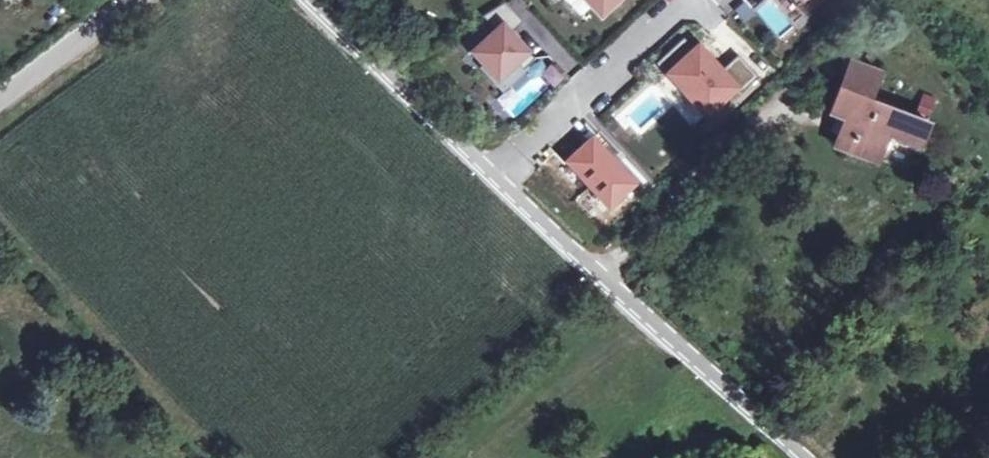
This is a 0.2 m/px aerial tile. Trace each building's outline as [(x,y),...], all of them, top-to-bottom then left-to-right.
[(603,20),(621,0),(581,0),(603,20)] [(493,29),(469,51),(495,79),(514,62),(521,69),(533,58),(509,32),(521,21),(503,1),(481,15),(493,29)] [(682,37),(654,62),(666,75),(667,73),(696,105),(726,78),(734,86),(739,92),(756,76),(736,54),(719,70),(696,45),(693,49),(682,37)] [(850,58),(829,112),(843,116),(832,146),(875,161),(885,134),(918,145),(926,121),(868,98),(878,69),(850,58)] [(514,62),(495,79),(502,86),(521,69),(514,62)] [(726,78),(696,105),(704,113),(734,86),(726,78)]
